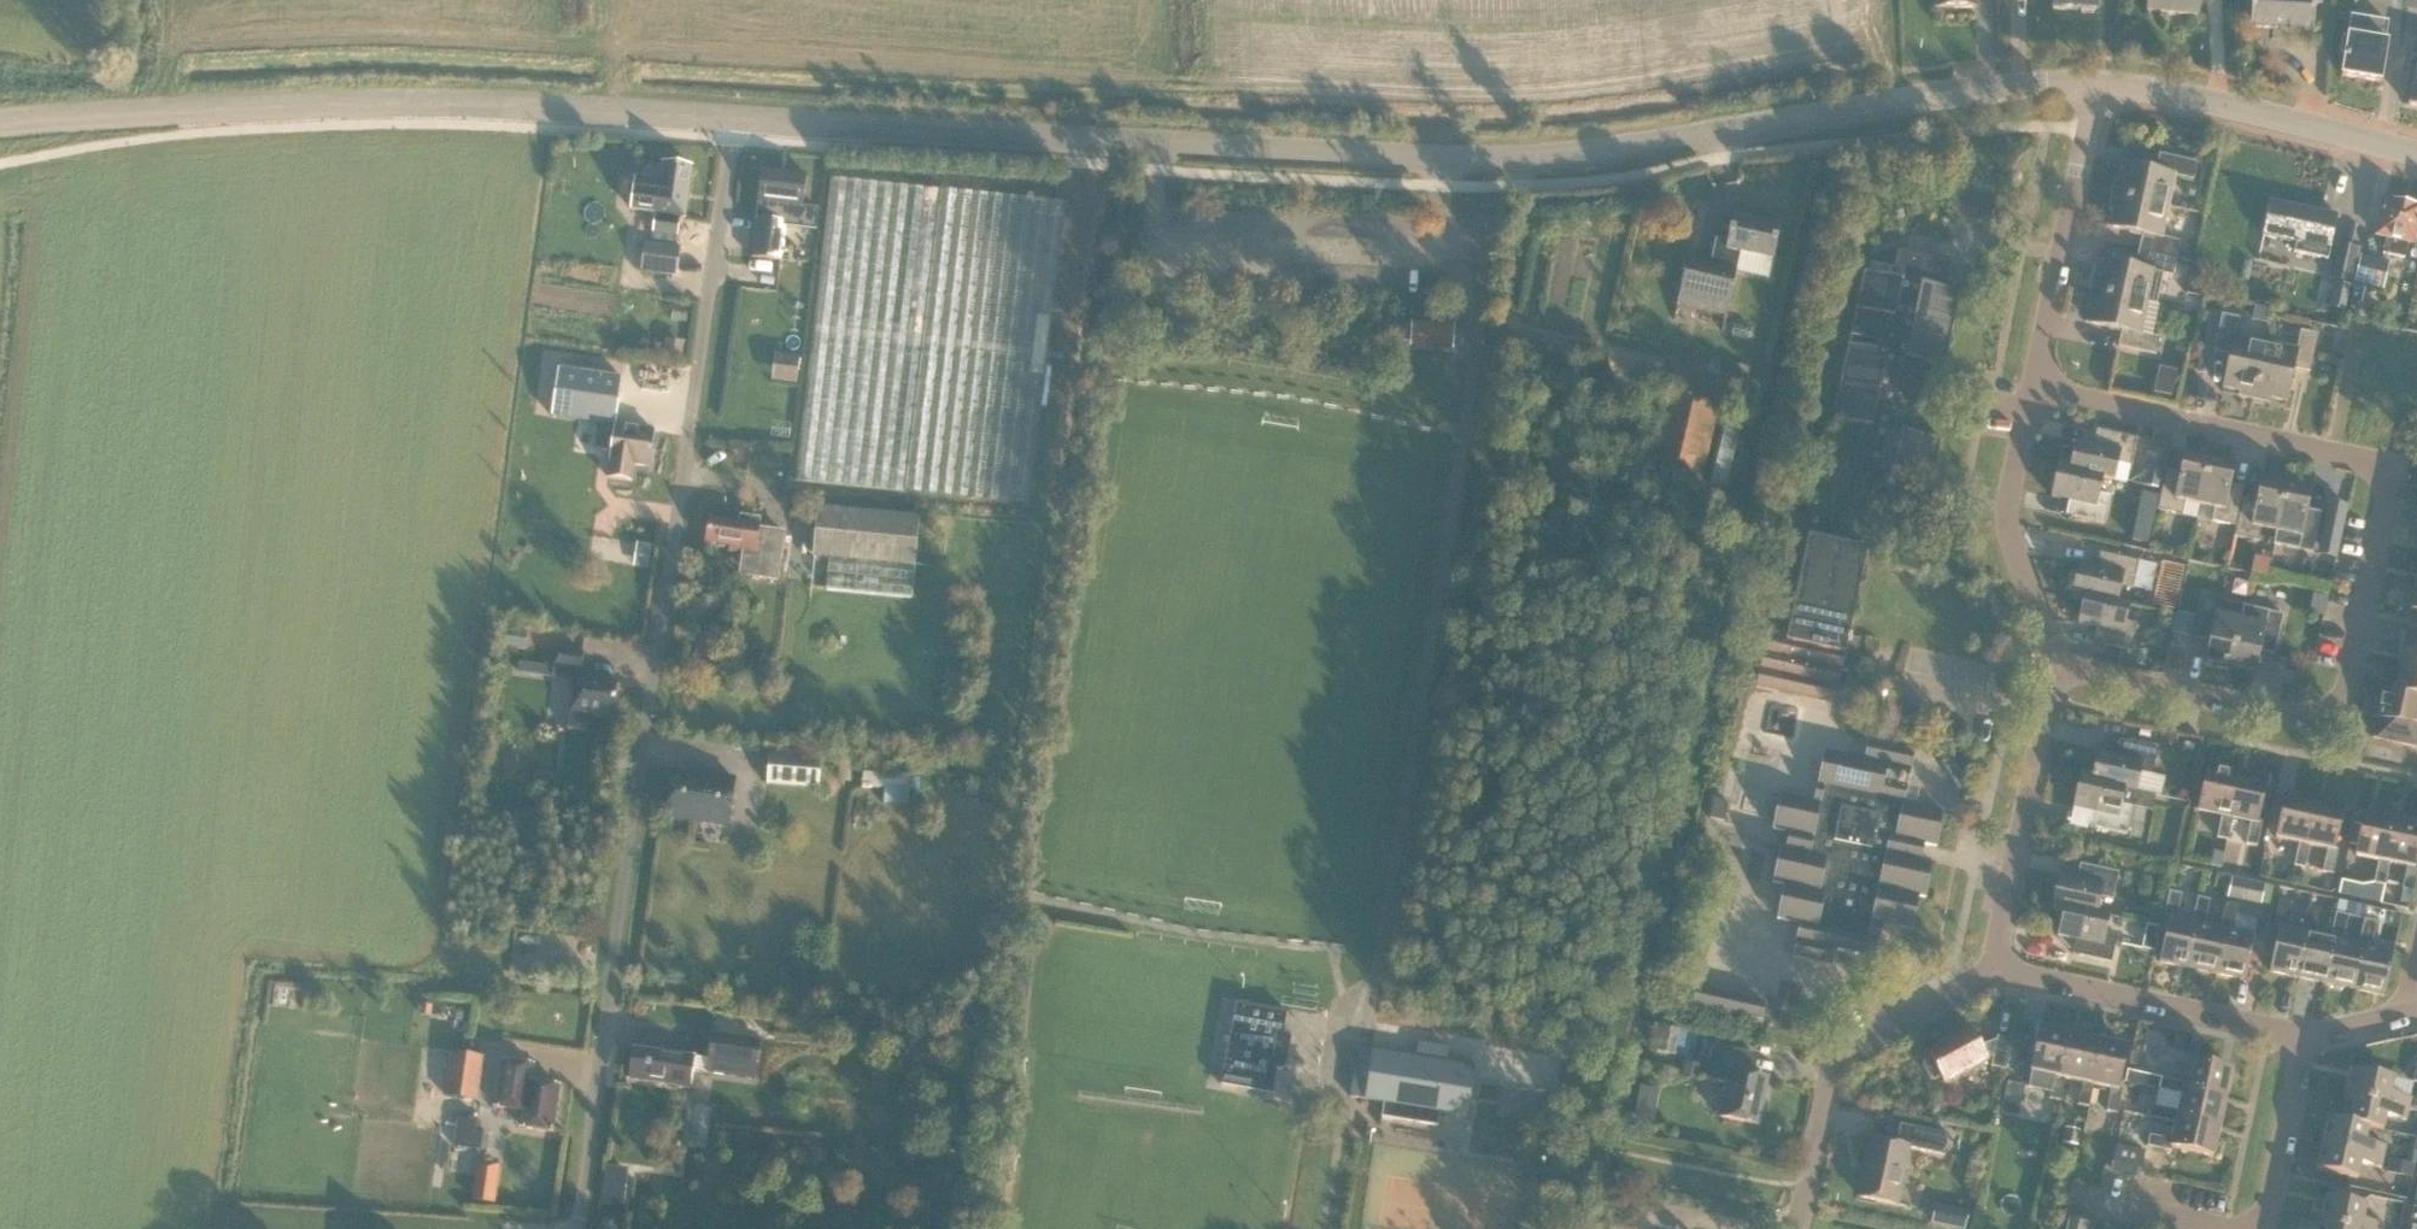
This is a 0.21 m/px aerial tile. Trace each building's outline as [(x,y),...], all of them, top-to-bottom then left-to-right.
[(1977,9),(1976,0),(1937,0),(1937,9),(1977,9)] [(2053,9),(2097,9),(2097,0),(2053,0),(2053,9)] [(2148,13),(2199,17),(2201,0),(2149,0),(2148,13)] [(2251,27),(2313,30),(2315,5),(2322,5),(2323,0),(2253,0),(2251,27)] [(2353,12),(2339,10),(2338,19),(2352,20),(2353,12)] [(2382,82),(2389,40),(2386,40),(2389,21),(2354,15),(2350,38),(2345,37),(2343,52),(2347,53),(2343,75),(2382,82)] [(2118,165),(2112,195),(2168,206),(2174,176),(2194,180),(2198,163),(2159,155),(2155,173),(2118,165)] [(685,219),(692,167),(663,163),(660,181),(636,178),(632,209),(656,213),(652,240),(677,244),(681,219),(685,219)] [(804,209),(807,175),(762,170),(759,204),(762,204),(760,219),(757,218),(752,258),(783,261),(789,207),(804,209)] [(1030,505),(1066,203),(831,178),(795,480),(1030,505)] [(2161,238),(2168,206),(2112,195),(2105,226),(2142,234),(2139,252),(2167,258),(2177,260),(2181,242),(2161,238)] [(2386,237),(2383,252),(2405,257),(2409,242),(2416,244),(2416,204),(2386,197),(2378,236),(2386,237)] [(2330,251),(2338,216),(2271,201),(2263,237),(2330,251)] [(1773,259),(1781,226),(1735,216),(1730,241),(1716,238),(1709,266),(1686,261),(1678,296),(1730,308),(1742,252),(1773,259)] [(677,276),(681,247),(645,242),(641,271),(677,276)] [(2329,277),(2353,283),(2360,248),(2336,243),(2329,277)] [(1885,314),(1883,323),(1855,317),(1850,336),(1879,342),(1877,349),(1848,343),(1832,417),(1862,424),(1849,483),(1902,494),(1906,473),(1932,478),(1941,439),(1914,434),(1922,396),(1915,395),(1923,360),(1946,365),(1962,291),(1946,287),(1951,262),(1899,251),(1893,276),(1863,270),(1855,308),(1885,314)] [(2098,260),(2091,292),(2147,303),(2153,272),(2164,275),(2167,258),(2139,252),(2135,268),(2098,260)] [(2354,283),(2383,290),(2389,263),(2361,256),(2354,283)] [(2345,308),(2351,284),(2336,280),(2330,305),(2345,308)] [(2361,304),(2365,289),(2354,287),(2350,301),(2361,304)] [(2146,303),(2147,303),(2091,292),(2085,323),(2121,331),(2118,347),(2155,355),(2159,337),(2153,336),(2160,306),(2146,303)] [(2267,323),(2270,309),(2255,306),(2252,320),(2267,323)] [(2223,392),(2254,398),(2265,344),(2235,338),(2239,318),(2221,315),(2214,353),(2230,356),(2223,392)] [(1394,341),(1411,342),(1453,345),(1454,326),(1395,322),(1394,341)] [(2265,344),(2254,398),(2287,405),(2294,369),(2311,373),(2318,335),(2300,331),(2296,350),(2265,344)] [(683,356),(686,342),(667,338),(664,353),(683,356)] [(803,383),(808,357),(784,353),(780,380),(803,383)] [(656,375),(657,364),(628,360),(627,371),(656,375)] [(2182,395),(2184,369),(2167,367),(2164,393),(2182,395)] [(1707,482),(1725,403),(1675,392),(1657,471),(1707,482)] [(1740,424),(1727,421),(1721,445),(1735,448),(1740,424)] [(598,423),(595,448),(612,451),(611,461),(608,478),(621,480),(621,479),(632,481),(635,465),(650,467),(655,431),(617,425),(598,423)] [(2075,442),(2070,465),(2069,472),(2103,479),(2114,482),(2118,465),(2129,467),(2135,440),(2102,432),(2099,447),(2075,442)] [(2165,469),(2156,511),(2181,517),(2184,503),(2199,506),(2209,461),(2183,456),(2180,472),(2165,469)] [(2234,466),(2209,461),(2199,506),(2213,509),(2210,523),(2236,528),(2241,506),(2244,489),(2230,486),(2234,466)] [(2100,495),(2103,479),(2069,472),(2070,465),(2059,463),(2051,498),(2075,504),(2071,518),(2105,525),(2111,497),(2100,495)] [(2148,467),(2144,485),(2158,488),(2162,470),(2148,467)] [(2241,506),(2236,528),(2233,539),(2258,544),(2261,530),(2275,533),(2276,533),(2285,488),(2260,482),(2254,509),(2241,506)] [(2276,533),(2275,533),(2272,547),(2313,555),(2320,523),(2305,519),(2311,493),(2285,488),(2276,533)] [(2329,505),(2321,540),(2338,543),(2346,509),(2329,505)] [(818,507),(813,557),(915,567),(920,517),(818,507)] [(730,550),(742,552),(739,576),(776,582),(783,534),(759,531),(761,519),(741,516),(740,522),(711,518),(707,543),(731,547),(730,550)] [(1853,674),(1861,639),(1849,636),(1867,550),(1807,537),(1796,589),(1778,585),(1756,688),(1834,705),(1841,671),(1853,674)] [(652,544),(638,542),(636,553),(650,556),(652,544)] [(2085,595),(2118,602),(2121,589),(2133,591),(2139,562),(2105,555),(2102,570),(2079,565),(2071,599),(2083,602),(2085,595)] [(727,591),(705,588),(701,608),(723,611),(727,591)] [(2130,605),(2118,602),(2085,595),(2083,602),(2078,626),(2102,631),(2099,645),(2132,652),(2138,625),(2126,623),(2130,605)] [(2206,662),(2231,667),(2240,621),(2226,619),(2229,605),(2204,600),(2197,632),(2211,635),(2206,662)] [(2243,608),(2240,621),(2231,667),(2256,672),(2262,645),(2276,648),(2283,616),(2243,608)] [(2190,638),(2195,617),(2178,613),(2173,634),(2190,638)] [(706,667),(710,631),(697,630),(693,665),(706,667)] [(2401,664),(2416,667),(2416,637),(2407,635),(2401,664)] [(553,679),(575,682),(569,730),(591,733),(593,716),(614,719),(618,683),(581,677),(585,653),(556,649),(553,679)] [(2395,691),(2395,692),(2416,697),(2416,667),(2401,664),(2395,691)] [(740,672),(701,668),(700,680),(739,684),(740,672)] [(2395,691),(2381,689),(2375,719),(2378,720),(2374,741),(2416,749),(2416,747),(2416,697),(2395,692),(2395,691)] [(2153,777),(2159,749),(2125,742),(2122,757),(2098,752),(2093,774),(2092,781),(2124,788),(2137,791),(2157,795),(2161,779),(2153,777)] [(1926,898),(1933,863),(1922,861),(1926,845),(1937,847),(1944,813),(1905,805),(1916,753),(1868,743),(1865,759),(1825,750),(1814,801),(1780,794),(1773,828),(1790,832),(1787,848),(1781,847),(1774,882),(1786,884),(1778,919),(1800,924),(1793,958),(1832,966),(1836,949),(1876,958),(1884,924),(1912,931),(1919,896),(1926,898)] [(816,788),(819,759),(770,755),(768,785),(816,788)] [(2227,841),(2232,818),(2228,818),(2238,772),(2208,766),(2199,811),(2221,816),(2216,839),(2227,841)] [(706,777),(674,772),(667,818),(730,828),(738,777),(706,773),(706,777)] [(2121,804),(2124,788),(2092,781),(2093,774),(2082,772),(2074,808),(2098,813),(2095,828),(2128,835),(2134,807),(2121,804)] [(2228,818),(2232,818),(2250,822),(2245,845),(2257,847),(2262,824),(2257,823),(2267,778),(2238,772),(2228,818)] [(909,790),(910,775),(863,773),(863,788),(909,790)] [(2305,868),(2310,846),(2305,845),(2315,803),(2286,796),(2276,839),(2299,843),(2294,866),(2305,868)] [(1725,821),(1729,804),(1715,800),(1711,818),(1725,821)] [(568,820),(571,803),(556,801),(554,818),(568,820)] [(2305,845),(2310,846),(2327,850),(2322,872),(2334,875),(2339,852),(2335,851),(2344,809),(2315,803),(2305,845)] [(2382,903),(2385,886),(2390,863),(2385,862),(2394,819),(2364,813),(2355,856),(2379,861),(2374,883),(2378,884),(2374,901),(2382,903)] [(2394,819),(2385,862),(2390,863),(2407,867),(2403,890),(2414,892),(2416,878),(2416,869),(2414,868),(2416,858),(2415,858),(2416,851),(2416,824),(2394,819)] [(2225,853),(2214,851),(2212,866),(2222,868),(2225,853)] [(2066,906),(2099,913),(2102,897),(2114,900),(2120,872),(2087,865),(2084,880),(2060,875),(2053,911),(2064,913),(2066,906)] [(2227,898),(2261,906),(2266,885),(2231,877),(2227,898)] [(2412,904),(2414,892),(2403,890),(2400,902),(2412,904)] [(2197,922),(2194,922),(2178,918),(2183,895),(2170,892),(2164,917),(2169,917),(2159,963),(2188,969),(2197,922)] [(2199,898),(2194,922),(2197,922),(2188,969),(2216,975),(2225,928),(2222,928),(2206,924),(2211,901),(2199,898)] [(2309,933),(2303,931),(2287,928),(2292,904),(2280,901),(2274,925),(2280,926),(2270,971),(2299,978),(2309,933)] [(2227,904),(2222,928),(2225,928),(2216,975),(2244,981),(2254,934),(2235,930),(2239,907),(2227,904)] [(2111,915),(2099,913),(2066,906),(2064,913),(2059,937),(2083,942),(2080,956),(2113,963),(2118,936),(2107,933),(2111,915)] [(2308,907),(2303,931),(2309,933),(2299,978),(2327,984),(2337,939),(2330,938),(2315,934),(2320,910),(2308,907)] [(2327,984),(2356,990),(2365,946),(2358,944),(2343,941),(2348,917),(2335,914),(2330,938),(2337,939),(2327,984)] [(2364,920),(2358,944),(2365,946),(2356,990),(2384,997),(2394,952),(2372,947),(2377,923),(2364,920)] [(2143,943),(2142,949),(2154,951),(2155,945),(2143,943)] [(1709,987),(1704,1003),(1769,1022),(1773,1006),(1709,987)] [(1221,1084),(1273,1093),(1278,1069),(1282,1070),(1286,1067),(1292,1038),(1288,1033),(1284,1032),(1288,1011),(1236,1002),(1221,1084)] [(1968,1024),(1951,1034),(1953,1037),(1927,1051),(1930,1057),(1924,1061),(1922,1065),(1930,1079),(1934,1080),(1941,1077),(1945,1083),(1987,1059),(1987,1058),(1993,1057),(1991,1067),(2006,1070),(2012,1040),(1997,1037),(1996,1040),(1980,1046),(1968,1024)] [(2060,1101),(2065,1077),(2061,1077),(2070,1034),(2042,1028),(2033,1071),(2055,1075),(2050,1099),(2060,1101)] [(712,1033),(709,1057),(708,1059),(635,1049),(630,1080),(690,1089),(693,1072),(755,1081),(760,1040),(712,1033)] [(2099,1040),(2070,1034),(2061,1077),(2065,1077),(2083,1081),(2078,1105),(2089,1107),(2095,1084),(2090,1083),(2099,1040)] [(2090,1083),(2095,1084),(2111,1088),(2106,1111),(2118,1113),(2123,1089),(2119,1088),(2128,1047),(2099,1040),(2090,1083)] [(1419,1044),(1416,1060),(1445,1064),(1448,1049),(1419,1044)] [(1759,1125),(1768,1079),(1749,1075),(1753,1054),(1712,1046),(1706,1080),(1727,1084),(1721,1118),(1759,1125)] [(1372,1052),(1364,1100),(1384,1103),(1382,1117),(1438,1126),(1440,1112),(1448,1065),(1372,1052)] [(560,1087),(533,1083),(536,1064),(501,1059),(494,1108),(524,1113),(522,1128),(553,1132),(560,1087)] [(1701,1064),(1685,1061),(1682,1077),(1699,1080),(1701,1064)] [(2125,1083),(2182,1095),(2183,1090),(2226,1098),(2232,1070),(2190,1061),(2184,1084),(2127,1072),(2125,1083)] [(1476,1069),(1448,1065),(1440,1112),(1468,1117),(1476,1069)] [(2349,1095),(2411,1109),(2414,1098),(2393,1093),(2397,1078),(2355,1069),(2349,1095)] [(421,1095),(441,1101),(446,1081),(426,1076),(421,1095)] [(2025,1086),(2008,1082),(2005,1098),(2022,1101),(2025,1086)] [(2154,1118),(2175,1122),(2177,1118),(2220,1127),(2226,1098),(2183,1090),(2182,1095),(2178,1112),(2156,1108),(2154,1118)] [(2349,1095),(2344,1120),(2343,1121),(2371,1127),(2371,1128),(2385,1131),(2388,1116),(2409,1121),(2411,1109),(2349,1095)] [(2324,1143),(2386,1157),(2388,1146),(2368,1142),(2371,1128),(2371,1127),(2343,1121),(2344,1120),(2330,1117),(2324,1143)] [(487,1150),(489,1134),(480,1133),(482,1121),(458,1118),(454,1146),(487,1150)] [(2213,1156),(2220,1127),(2177,1118),(2175,1122),(2172,1140),(2150,1135),(2148,1147),(2171,1152),(2172,1147),(2213,1156)] [(1860,1197),(1897,1204),(1909,1147),(1945,1155),(1950,1134),(1901,1124),(1897,1143),(1873,1138),(1860,1197)] [(2081,1130),(2065,1127),(2062,1143),(2078,1146),(2081,1130)] [(2383,1168),(2386,1157),(2324,1143),(2318,1169),(2360,1179),(2363,1164),(2383,1168)] [(2110,1170),(2139,1176),(2144,1152),(2116,1146),(2110,1170)] [(2409,1150),(2406,1162),(2416,1165),(2416,1152),(2409,1150)] [(2412,1177),(2414,1165),(2390,1159),(2387,1172),(2412,1177)] [(495,1203),(501,1165),(478,1161),(473,1200),(495,1203)] [(628,1174),(610,1172),(605,1205),(624,1208),(628,1174)] [(2320,1222),(2353,1228),(2383,1228),(2384,1224),(2364,1219),(2367,1205),(2326,1195),(2320,1222)] [(1969,1211),(1936,1204),(1931,1224),(1955,1228),(1965,1228),(1969,1211)] [(2068,1218),(2066,1228),(2088,1228),(2089,1222),(2068,1218)]
